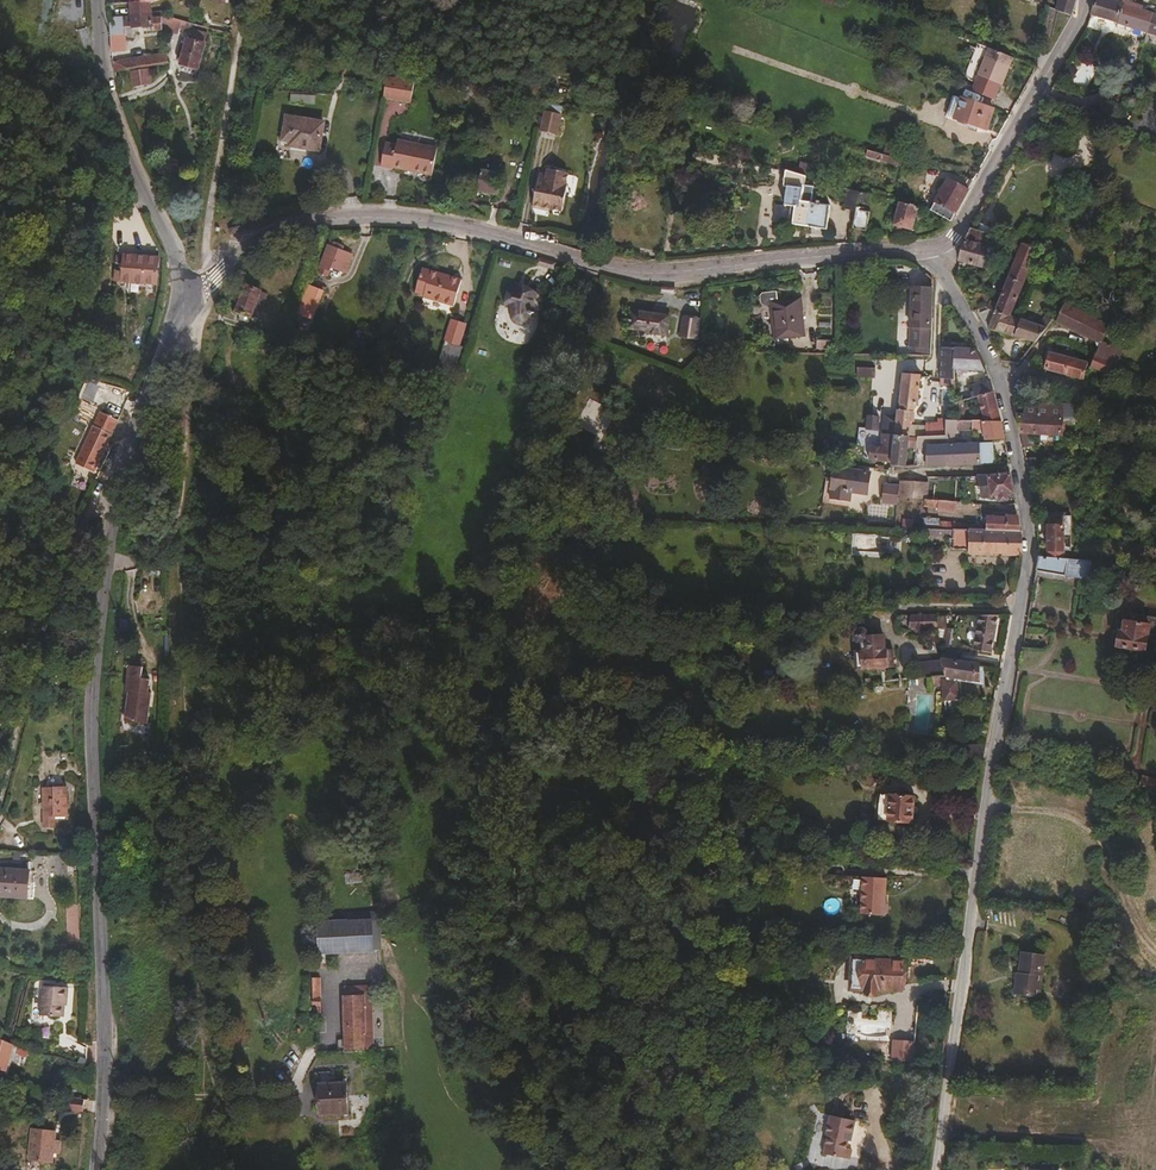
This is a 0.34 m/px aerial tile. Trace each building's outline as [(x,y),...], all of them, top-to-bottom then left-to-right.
[(1075,0),(1059,0),(1056,10),(1070,15),(1075,0)] [(1141,10),(1143,5),(1128,0),(1096,0),(1091,14),(1117,22),(1117,23),(1155,35),(1155,14),(1141,10)] [(150,12),(149,2),(129,3),(130,14),(150,12)] [(161,25),(161,18),(160,17),(151,17),(150,12),(130,14),(130,17),(131,26),(131,27),(152,26),(152,30),(161,29),(161,25)] [(131,26),(130,17),(108,18),(109,33),(120,32),(122,32),(122,26),(131,26)] [(188,31),(190,23),(171,18),(166,17),(161,18),(161,25),(188,31)] [(198,69),(205,44),(203,43),(205,33),(193,30),(191,40),(186,39),(180,64),(198,69)] [(121,50),(120,32),(109,33),(111,51),(121,50)] [(1002,82),(1012,56),(990,47),(973,90),(994,98),(1000,82),(1002,82)] [(167,63),(166,53),(158,54),(159,64),(167,63)] [(159,64),(158,54),(113,61),(114,69),(159,64)] [(413,91),(413,83),(389,81),(388,89),(413,91)] [(382,100),(411,103),(412,92),(383,89),(382,100)] [(289,103),(314,104),(314,96),(290,94),(289,103)] [(987,128),(993,109),(961,99),(957,110),(955,118),(987,128)] [(555,132),(559,111),(541,107),(538,128),(555,132)] [(955,118),(957,110),(950,107),(948,115),(955,118)] [(318,149),(323,121),(286,114),(281,138),(306,142),(306,147),(318,149)] [(398,137),(402,120),(398,119),(398,116),(393,115),(389,135),(398,137)] [(432,174),(437,149),(395,141),(394,146),(385,144),(385,147),(416,148),(415,171),(432,174)] [(415,171),(416,148),(385,147),(381,168),(392,170),(393,168),(415,171)] [(902,159),(874,151),(873,157),(901,165),(902,159)] [(497,193),(502,174),(479,169),(474,188),(497,193)] [(560,212),(565,186),(564,186),(566,175),(545,171),(544,176),(537,175),(530,209),(541,211),(542,209),(560,212)] [(809,206),(810,204),(812,202),(814,195),(812,191),(810,190),(798,188),(800,176),(789,174),(782,208),(789,209),(786,226),(823,235),(828,211),(818,208),(818,206),(815,206),(814,208),(809,206)] [(950,221),(967,189),(948,179),(931,210),(950,221)] [(857,202),(859,191),(835,185),(833,199),(844,202),(844,205),(856,208),(857,202)] [(867,204),(870,194),(859,191),(857,202),(867,204)] [(912,230),(918,206),(899,201),(893,225),(912,230)] [(865,230),(869,212),(856,208),(852,227),(865,230)] [(990,248),(994,236),(970,228),(963,242),(959,260),(981,267),(983,261),(989,262),(993,249),(990,248)] [(347,273),(354,255),(341,250),(342,245),(335,243),(333,247),(329,246),(320,267),(322,269),(320,273),(329,276),(330,272),(332,273),(334,269),(347,273)] [(1010,316),(1037,250),(1022,244),(997,305),(988,301),(983,292),(968,299),(974,312),(983,307),(994,314),(995,312),(1008,317),(1010,317),(1010,316)] [(156,284),(158,257),(154,257),(142,256),(122,255),(121,256),(115,255),(114,262),(121,262),(119,281),(156,284)] [(453,306),(461,279),(423,269),(419,285),(427,287),(424,296),(424,298),(453,306)] [(590,293),(595,275),(596,272),(585,269),(579,290),(590,293)] [(253,279),(240,270),(232,279),(247,286),(250,288),(253,279)] [(531,305),(533,300),(535,298),(538,295),(542,292),(519,281),(513,289),(510,301),(511,303),(514,304),(514,310),(518,323),(521,324),(524,324),(526,324),(528,323),(531,319),(533,317),(533,316),(533,313),(532,312),(530,312),(530,309),(531,305)] [(1095,294),(1098,288),(1087,284),(1084,290),(1095,294)] [(424,296),(427,287),(419,285),(417,290),(422,291),(421,295),(424,296)] [(250,316),(259,292),(250,288),(247,286),(237,310),(250,316)] [(930,344),(931,323),(929,319),(931,287),(911,288),(911,309),(910,317),(911,318),(911,344),(930,344)] [(316,307),(322,290),(314,288),(308,305),(316,307)] [(802,335),(799,297),(777,299),(777,290),(763,291),(761,294),(761,301),(763,303),(770,303),(773,338),(802,335)] [(305,336),(316,307),(308,305),(297,334),(305,336)] [(1108,327),(1064,305),(1062,310),(1056,322),(1099,344),(1106,331),(1108,327)] [(663,333),(667,317),(629,309),(625,323),(644,327),(644,329),(663,333)] [(1035,343),(1052,320),(1047,316),(1039,325),(1010,316),(1010,317),(1008,317),(995,312),(994,314),(989,329),(1035,343)] [(460,344),(466,325),(452,320),(446,340),(460,344)] [(692,341),(696,328),(695,324),(681,321),(677,337),(692,341)] [(467,346),(472,327),(466,325),(460,344),(464,346),(467,346)] [(1115,366),(1121,351),(1105,344),(1110,332),(1106,331),(1099,344),(1089,367),(1108,374),(1112,365),(1115,366)] [(455,376),(464,346),(460,344),(446,340),(438,372),(455,376)] [(953,369),(954,348),(942,347),(940,377),(953,380),(953,369)] [(984,370),(979,357),(975,349),(954,348),(953,369),(984,370)] [(1063,375),(1067,358),(1048,353),(1044,370),(1063,375)] [(1083,379),(1087,363),(1073,359),(1073,357),(1068,356),(1067,358),(1063,375),(1083,379)] [(874,375),(874,367),(857,366),(857,374),(874,375)] [(916,402),(918,375),(901,374),(896,409),(894,436),(908,437),(910,414),(916,402)] [(992,392),(988,381),(971,386),(972,395),(976,395),(992,392)] [(999,420),(995,400),(992,392),(976,395),(983,420),(999,420)] [(1063,435),(1065,417),(1061,417),(1062,406),(1024,404),(1023,415),(1017,415),(1022,448),(1027,447),(1026,434),(1063,435)] [(107,443),(116,422),(96,413),(73,463),(93,473),(107,443)] [(971,428),(971,421),(962,420),(957,420),(946,420),(945,433),(946,432),(956,432),(956,429),(971,428)] [(981,429),(981,420),(971,421),(971,428),(981,429)] [(1002,438),(999,420),(983,420),(981,420),(981,429),(982,430),(984,439),(1002,438)] [(945,463),(945,444),(945,433),(916,436),(915,446),(926,446),(926,464),(945,463)] [(905,466),(908,437),(894,436),(891,465),(905,466)] [(979,462),(978,443),(945,444),(945,463),(979,462)] [(992,461),(992,443),(978,443),(979,462),(992,461)] [(866,493),(869,472),(833,466),(831,477),(830,487),(866,493)] [(1012,492),(1009,473),(995,474),(978,476),(981,496),(998,494),(999,499),(1005,498),(1005,493),(1012,492)] [(830,487),(831,477),(825,476),(823,486),(830,487)] [(933,499),(935,476),(926,476),(914,481),(914,498),(924,499),(933,499)] [(896,504),(899,487),(884,484),(881,502),(896,504)] [(172,518),(173,505),(163,505),(162,518),(172,518)] [(1018,532),(1016,515),(996,514),(995,517),(986,516),(985,531),(1018,532)] [(985,531),(986,516),(982,517),(982,523),(953,523),(952,530),(968,530),(985,531)] [(1068,546),(1069,527),(1063,527),(1064,517),(1048,517),(1046,557),(1062,558),(1062,552),(1062,546),(1068,546)] [(967,549),(968,530),(952,530),(952,535),(952,549),(967,549)] [(1020,554),(1021,536),(1019,535),(1018,532),(985,531),(968,530),(967,549),(967,552),(1020,554)] [(1099,565),(1099,563),(1092,561),(1062,558),(1046,557),(1038,557),(1035,572),(1091,576),(1092,568),(1096,568),(1098,567),(1099,565)] [(1155,629),(1155,618),(1130,613),(1128,620),(1124,620),(1121,631),(1117,631),(1114,645),(1143,651),(1147,635),(1154,637),(1155,629)] [(990,652),(996,614),(978,615),(973,649),(990,652)] [(949,646),(954,628),(945,627),(942,645),(949,646)] [(893,666),(891,649),(884,649),(882,635),(866,636),(866,631),(862,628),(859,628),(856,628),(853,632),(854,638),(857,640),(861,640),(862,647),(864,669),(865,669),(867,671),(872,670),(874,668),(893,666)] [(959,661),(960,647),(949,646),(942,645),(940,658),(959,661)] [(864,669),(862,647),(853,648),(856,670),(864,669)] [(974,679),(973,663),(959,661),(940,658),(940,659),(944,675),(946,683),(947,686),(948,686),(950,692),(961,689),(959,680),(956,681),(955,677),(974,679)] [(944,675),(940,659),(915,662),(918,678),(931,676),(944,675)] [(148,721),(150,693),(147,693),(148,678),(141,678),(142,666),(127,665),(125,691),(128,692),(126,719),(148,721)] [(946,683),(944,675),(931,676),(931,685),(946,683)] [(983,761),(985,744),(963,746),(967,761),(983,761)] [(872,759),(870,749),(840,752),(841,762),(843,762),(872,759)] [(1141,776),(1138,788),(1155,791),(1155,780),(1141,776)] [(67,816),(66,787),(53,787),(53,788),(53,816),(67,816)] [(53,816),(53,788),(43,788),(43,826),(53,826),(53,816)] [(887,818),(888,793),(879,793),(878,818),(887,818)] [(915,820),(916,795),(888,793),(887,818),(915,820)] [(35,870),(0,869),(0,897),(34,898),(35,870)] [(861,877),(859,917),(886,918),(888,878),(861,877)] [(372,951),(370,925),(376,924),(376,920),(316,923),(316,953),(372,951)] [(1039,995),(1045,954),(1021,950),(1018,970),(1020,970),(1017,993),(1039,995)] [(861,987),(862,959),(851,958),(850,988),(861,987)] [(902,975),(903,961),(862,959),(861,987),(864,988),(864,992),(877,993),(878,989),(895,989),(896,975),(902,975)] [(65,1006),(66,1000),(68,1001),(70,987),(44,983),(39,1013),(64,1017),(65,1006)] [(361,1050),(359,985),(344,987),(347,1051),(361,1050)] [(373,1050),(370,985),(359,985),(361,1050),(363,1051),(373,1050)] [(320,1016),(319,992),(311,993),(311,1003),(316,1003),(316,1016),(320,1016)] [(85,1058),(85,1046),(65,1038),(64,1048),(85,1058)] [(12,1050),(19,1052),(20,1049),(7,1045),(0,1043),(0,1069),(7,1071),(12,1050)] [(373,1060),(373,1050),(363,1051),(363,1055),(370,1060),(373,1060)] [(347,1112),(346,1082),(318,1084),(320,1114),(347,1112)] [(843,1144),(843,1138),(848,1139),(850,1123),(824,1120),(821,1140),(823,1141),(820,1160),(847,1164),(848,1153),(843,1152),(844,1144),(843,1144)] [(34,1159),(37,1129),(31,1129),(27,1159),(34,1159)] [(52,1161),(55,1131),(37,1129),(34,1159),(52,1161)]
